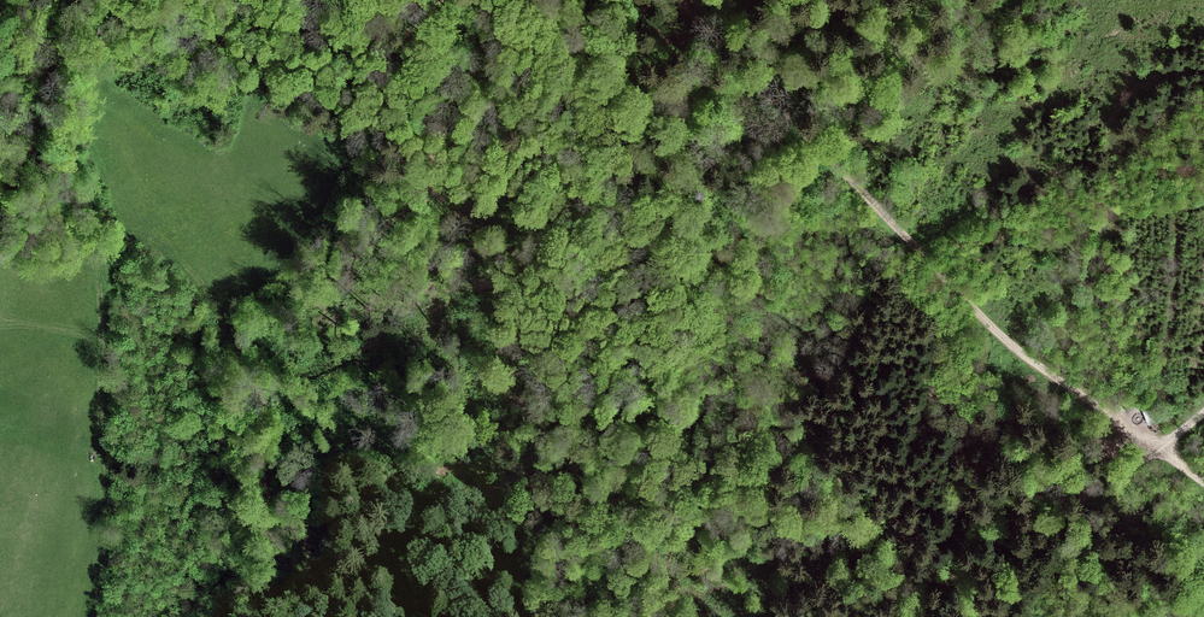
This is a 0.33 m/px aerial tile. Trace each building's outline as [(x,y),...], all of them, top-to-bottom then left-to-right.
[(1160,416),(1153,402),(1144,407),(1151,420),(1160,416)]
